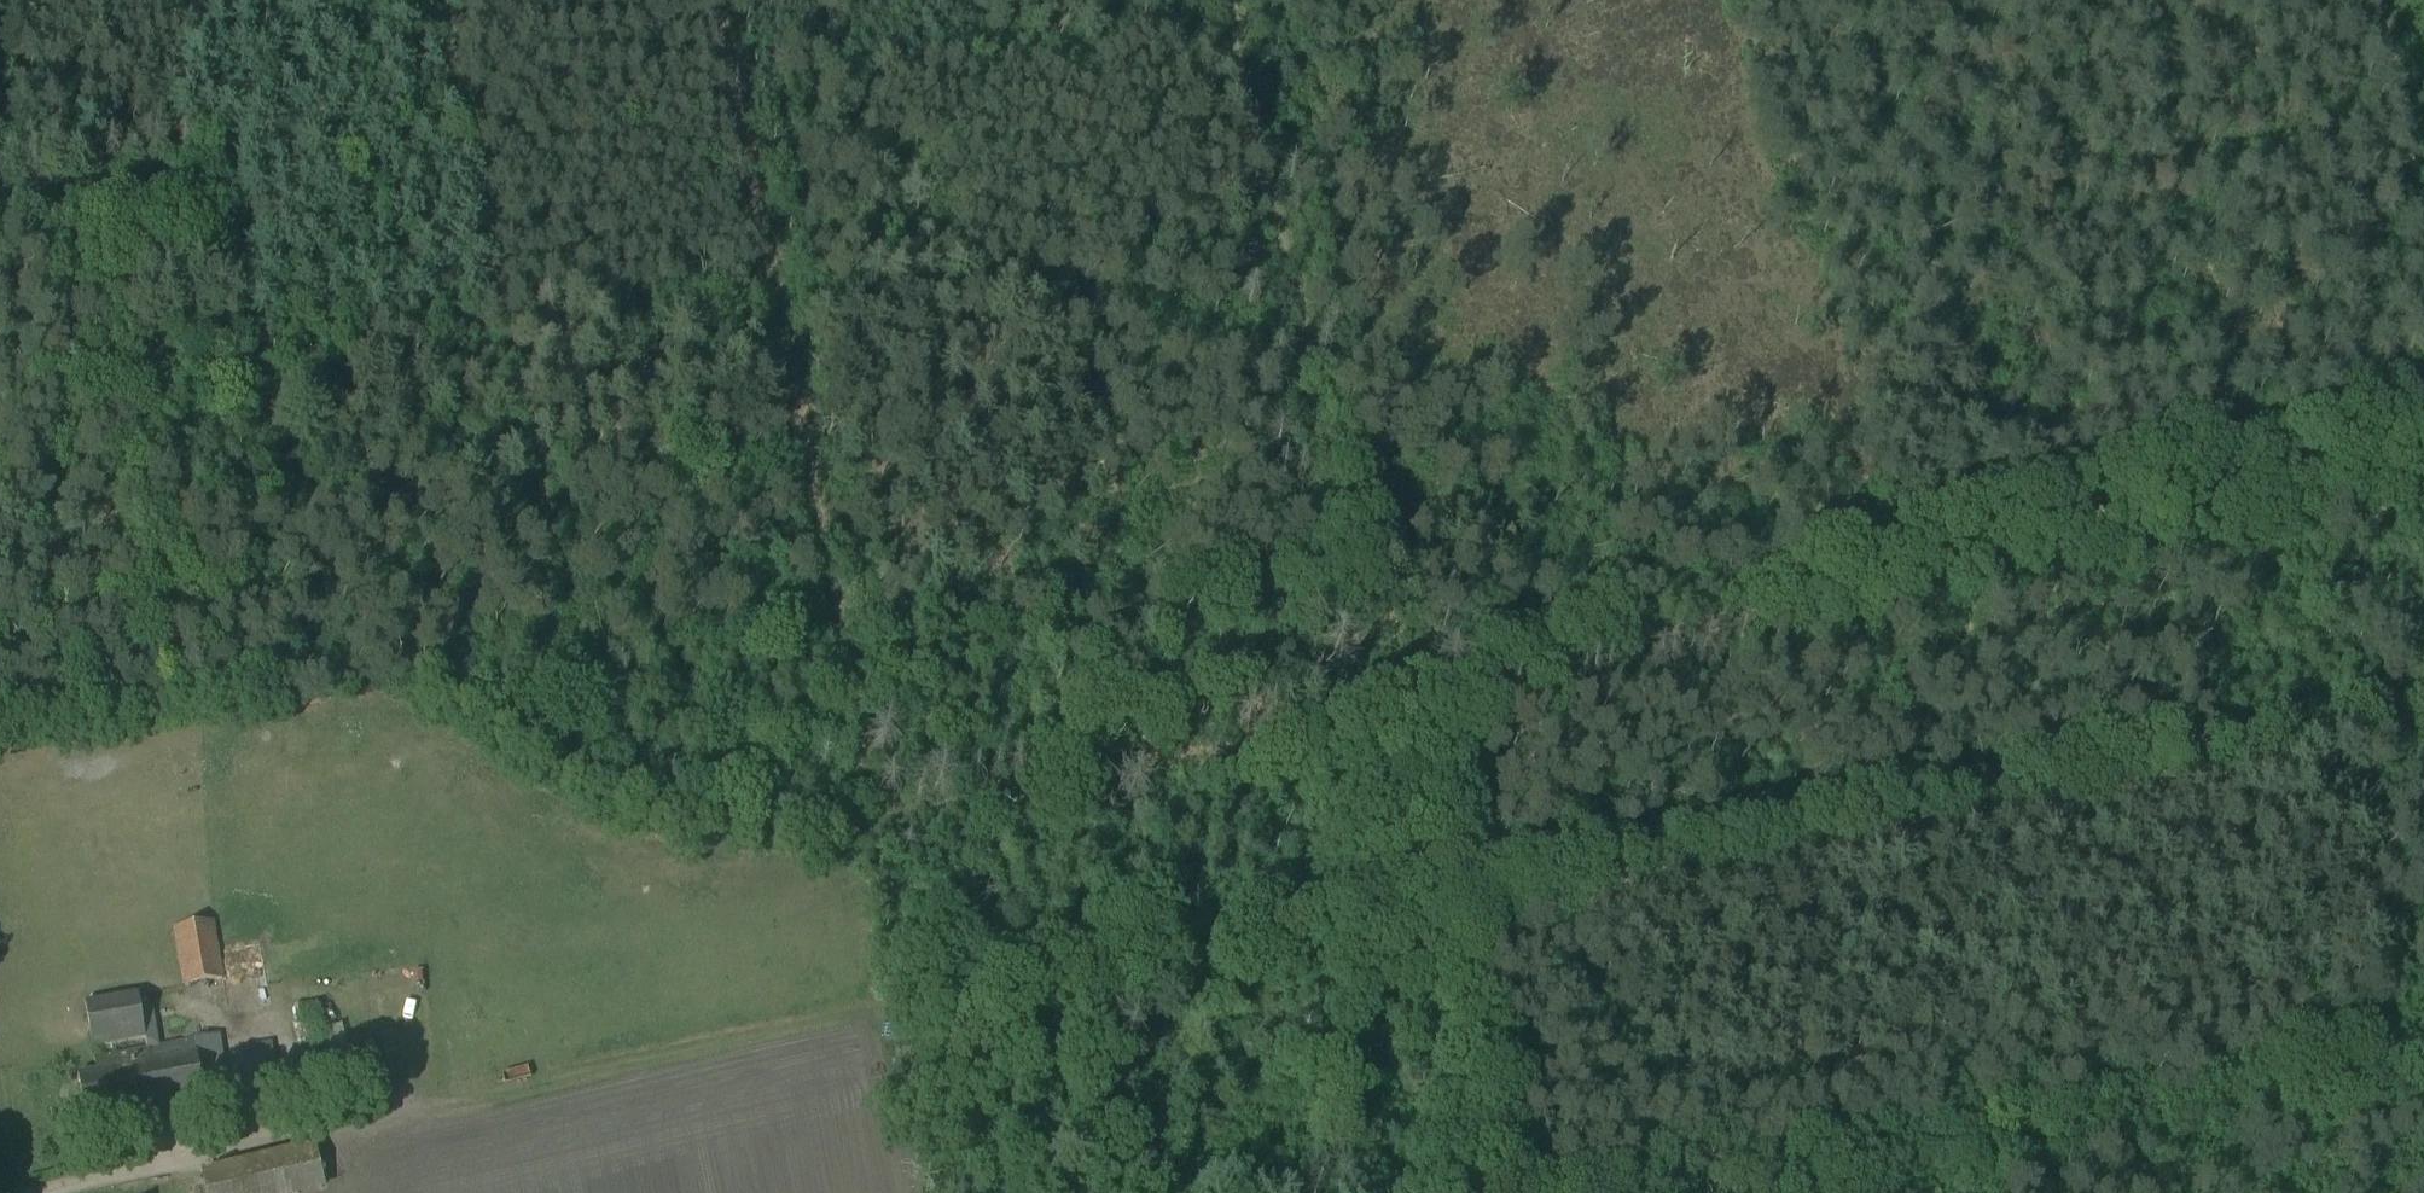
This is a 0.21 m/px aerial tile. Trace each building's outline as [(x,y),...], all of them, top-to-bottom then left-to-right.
[(213,917),(175,925),(186,986),(224,980),(213,917)] [(143,1038),(145,1047),(157,1045),(150,1007),(138,1009),(135,993),(82,1003),(91,1048),(143,1038)] [(319,1003),(294,1007),(296,1021),(321,1017),(319,1003)] [(334,1075),(354,1072),(350,1046),(332,1048),(328,1022),(300,1026),(308,1081),(335,1077),(334,1075)] [(193,1038),(204,1098),(229,1093),(217,1034),(193,1038)] [(193,1038),(157,1045),(145,1047),(93,1057),(95,1072),(76,1076),(85,1121),(158,1107),(160,1122),(181,1118),(178,1103),(204,1098),(193,1038)] [(246,1058),(252,1090),(281,1085),(275,1053),(246,1058)] [(202,1170),(207,1192),(314,1192),(327,1190),(316,1144),(202,1170)]
